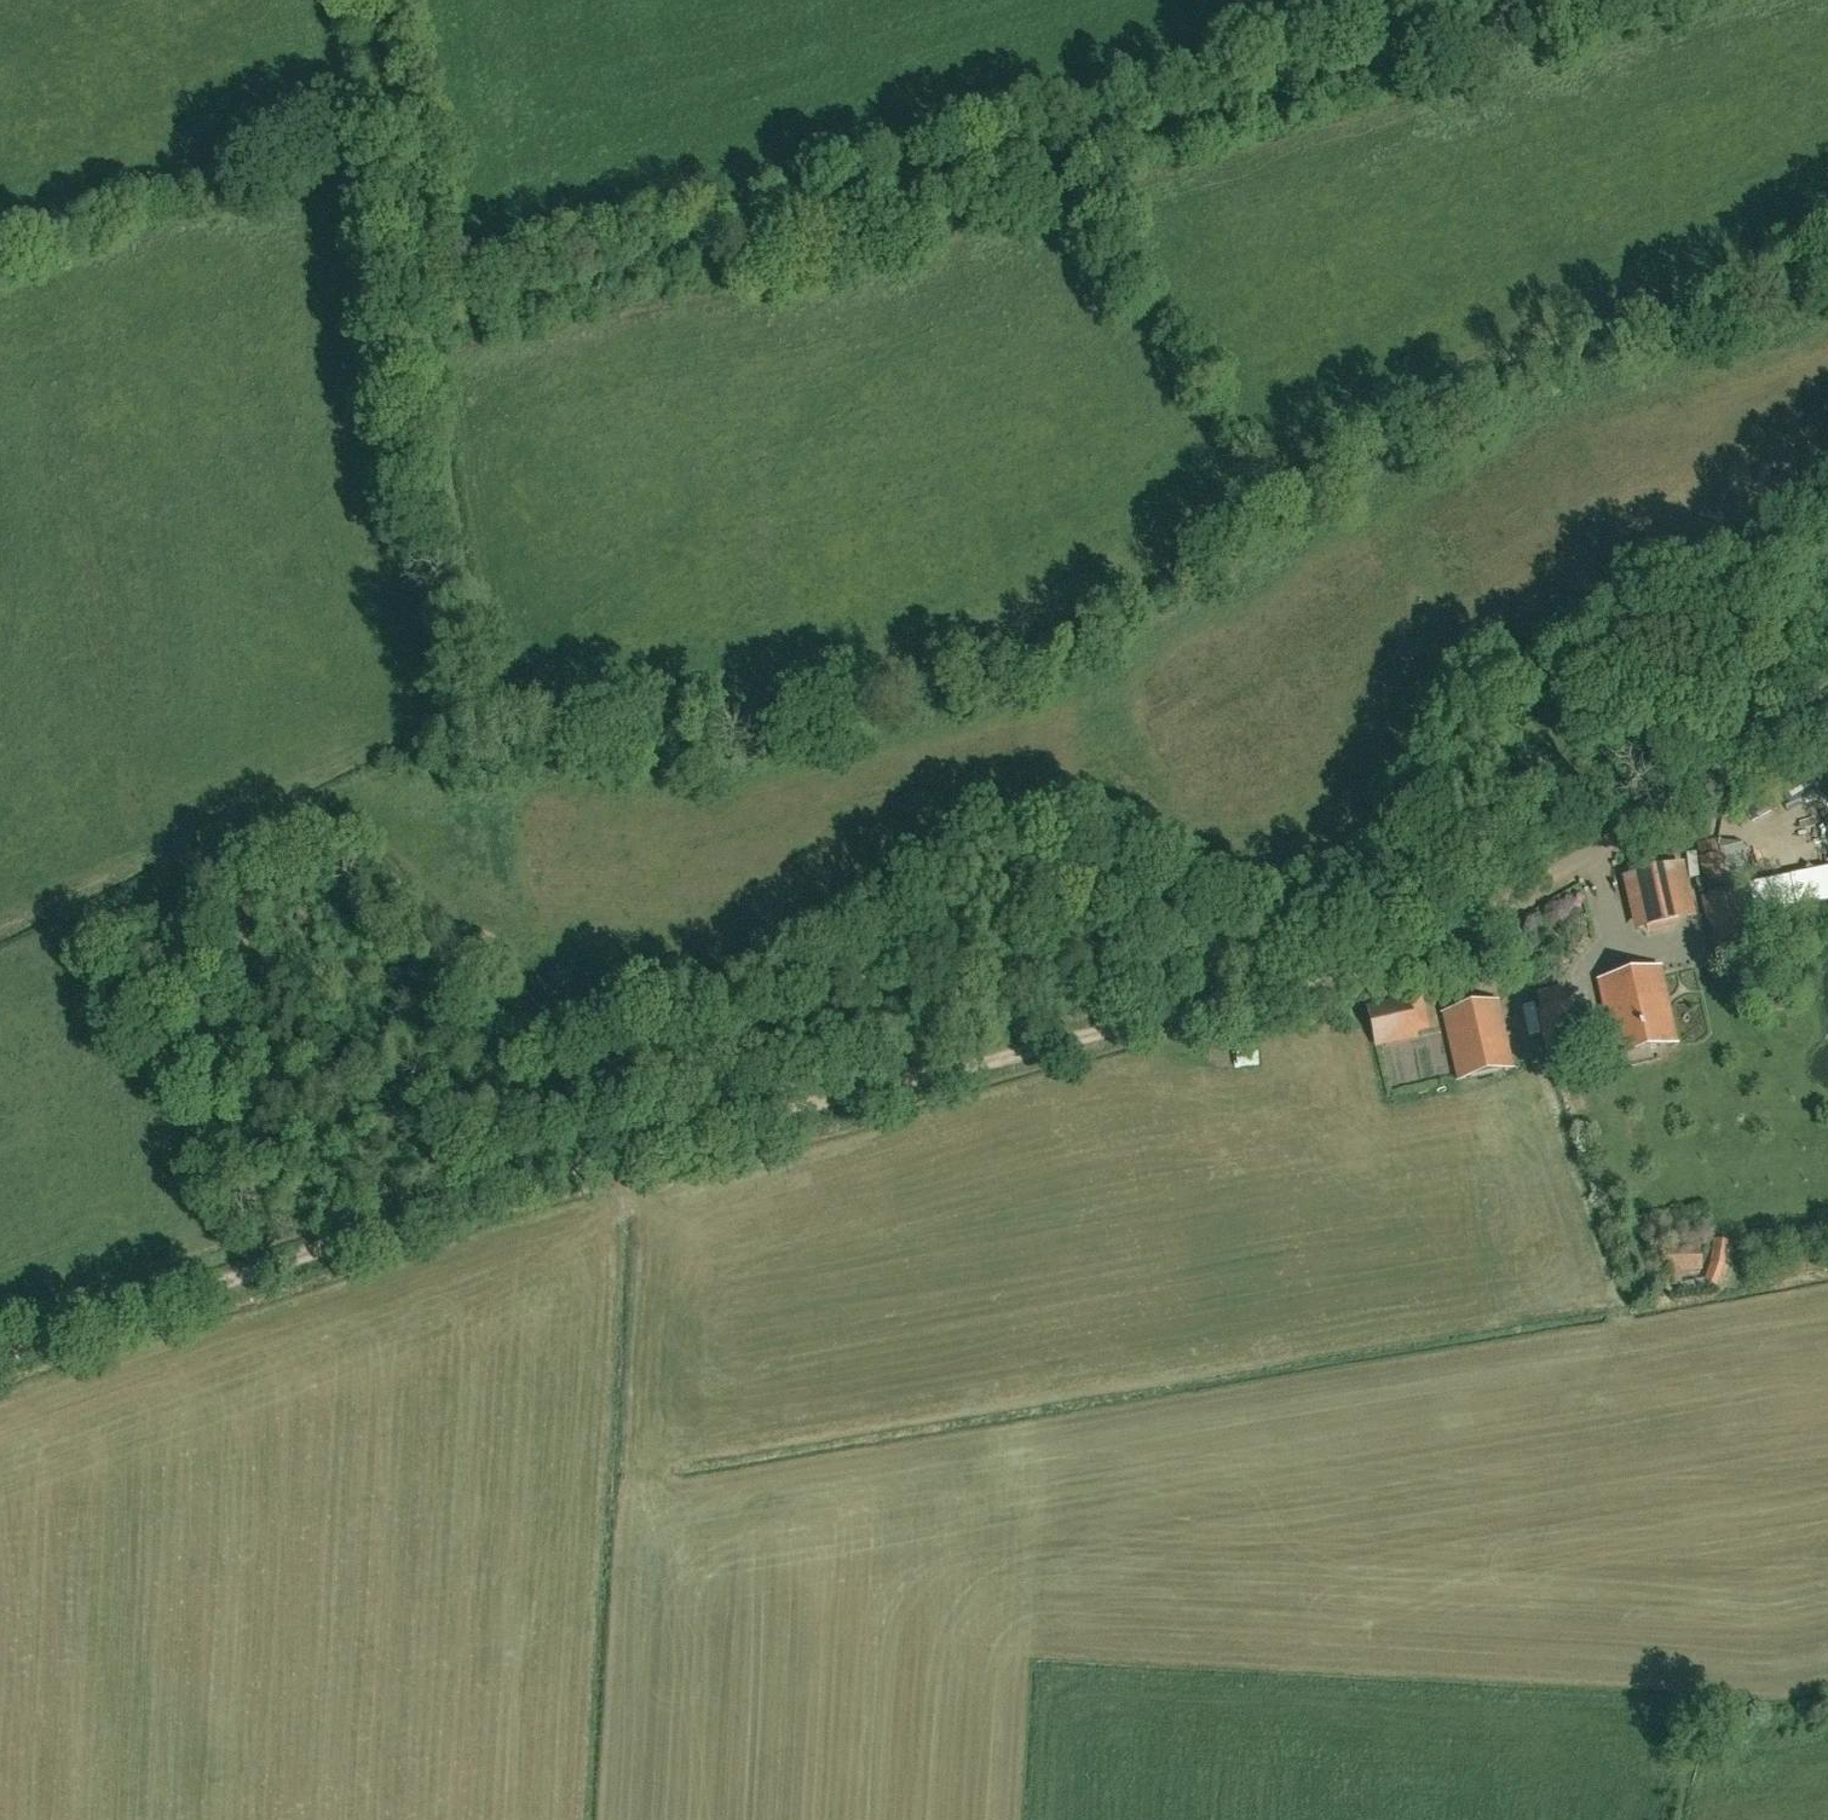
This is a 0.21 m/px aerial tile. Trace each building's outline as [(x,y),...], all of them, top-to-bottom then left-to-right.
[(1699,842),(1702,855),(1723,851),(1721,837),(1699,842)] [(1704,878),(1748,872),(1746,858),(1727,861),(1726,853),(1702,856),(1704,878)] [(1780,868),(1779,855),(1757,857),(1759,870),(1780,868)] [(1627,873),(1634,929),(1696,921),(1690,865),(1627,873)] [(1740,891),(1703,899),(1707,919),(1712,918),(1715,934),(1710,935),(1715,956),(1753,947),(1740,891)] [(1615,1055),(1675,1042),(1659,968),(1599,981),(1615,1055)] [(1541,989),(1542,1005),(1569,1004),(1569,987),(1541,989)] [(1377,1043),(1415,1035),(1406,997),(1368,1006),(1377,1043)] [(1442,1013),(1457,1079),(1511,1067),(1496,1001),(1442,1013)] [(1570,1004),(1541,1008),(1546,1045),(1576,1041),(1570,1004)]
